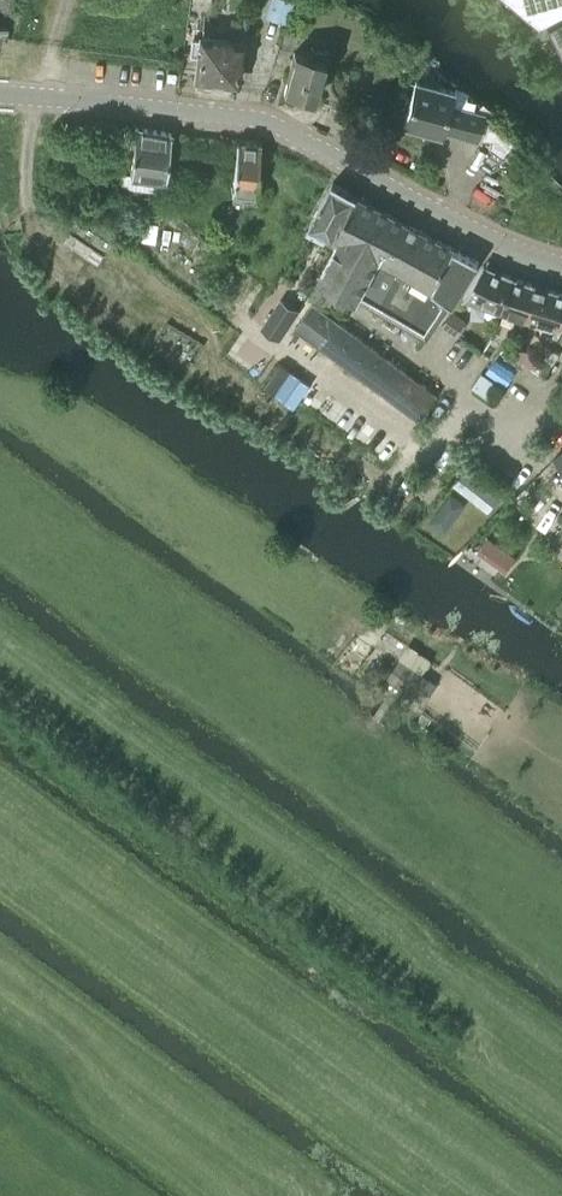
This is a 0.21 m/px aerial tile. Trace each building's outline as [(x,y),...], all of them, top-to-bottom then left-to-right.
[(265,15),(275,18),(285,21),(286,20),(292,0),(270,0),(265,15)] [(538,20),(561,7),(561,0),(514,0),(538,20)] [(547,23),(561,57),(561,15),(547,23)] [(204,82),(210,83),(214,80),(237,83),(242,42),(201,37),(191,36),(189,53),(199,54),(196,78),(201,79),(204,82)] [(311,47),(308,56),(294,52),(284,91),(314,100),(328,51),(311,47)] [(440,135),(442,130),(475,139),(483,112),(449,102),(453,89),(415,79),(403,125),(440,135)] [(131,157),(130,170),(145,172),(143,187),(162,189),(164,174),(165,175),(167,164),(173,130),(135,126),(133,146),(132,149),(132,156),(131,157)] [(233,182),(233,191),(255,193),(256,185),(257,175),(258,169),(258,165),(261,141),(239,138),(235,172),(233,182)] [(312,221),(309,227),(326,237),(330,231),(336,235),(358,194),(334,181),(330,188),(328,191),(326,195),(322,203),(321,205),(318,209),(317,211),(312,221)] [(322,276),(312,294),(331,304),(340,286),(357,295),(358,296),(359,295),(428,334),(432,329),(449,305),(442,300),(421,286),(396,272),(400,265),(436,284),(455,247),(358,194),(336,235),(341,238),(324,269),(320,275),(322,276)] [(455,247),(436,284),(455,297),(480,261),(479,260),(460,250),(455,247)] [(465,292),(505,306),(514,277),(485,264),(465,292)] [(505,306),(531,314),(532,314),(542,285),(514,277),(505,306)] [(542,317),(560,323),(561,315),(561,291),(542,285),(532,314),(542,317)] [(297,326),(318,341),(325,331),(336,339),(346,325),(315,302),(297,326)] [(318,341),(348,364),(366,340),(346,325),(336,339),(325,331),(318,341)] [(348,364),(379,387),(387,377),(376,369),(386,356),(366,340),(348,364)] [(379,387),(400,402),(417,378),(386,356),(376,369),(387,377),(379,387)] [(417,378),(400,402),(420,417),(438,394),(417,378)]
